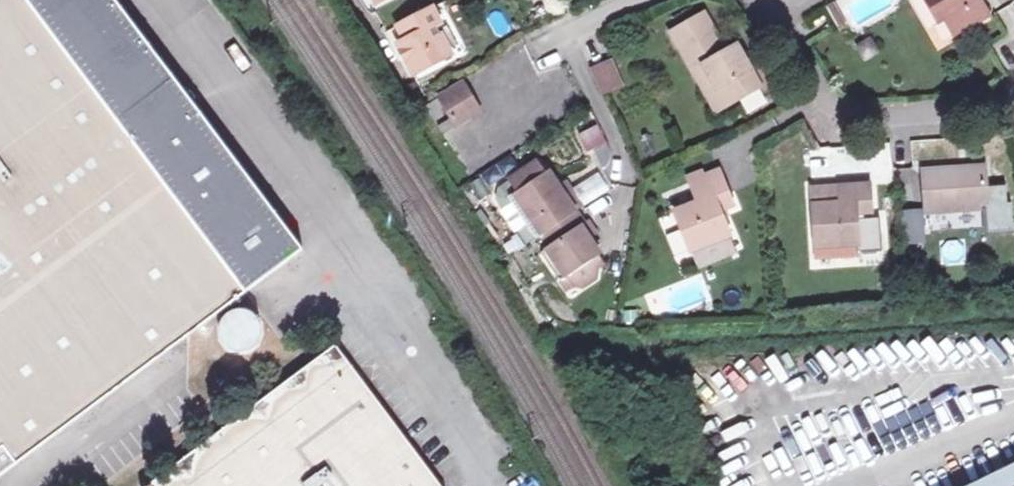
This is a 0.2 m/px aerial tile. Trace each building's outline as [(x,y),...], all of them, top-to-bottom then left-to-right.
[(117,0),(0,0),(0,472),(2,475),(188,335),(243,294),(302,250),(117,0)] [(947,20),(955,35),(990,14),(981,0),(926,0),(932,11),(939,6),(947,20)] [(841,29),(847,25),(834,1),(827,5),(841,29)] [(940,24),(947,20),(939,6),(932,11),(940,24)] [(395,43),(411,72),(446,53),(431,26),(435,24),(428,9),(396,26),(403,39),(395,43)] [(735,101),(760,86),(750,68),(737,45),(727,51),(705,13),(673,32),(694,70),(705,64),(720,89),(727,86),(735,101)] [(872,37),(854,44),(861,61),(879,54),(872,37)] [(611,60),(608,62),(592,70),(603,94),(622,86),(611,60)] [(760,63),(750,68),(760,86),(762,91),(772,86),(760,63)] [(718,111),(735,101),(727,86),(720,89),(705,64),(694,70),(718,111)] [(408,71),(396,77),(400,85),(412,78),(408,71)] [(442,132),(468,116),(465,109),(475,103),(462,81),(438,97),(451,118),(438,126),(442,132)] [(479,110),(475,103),(465,109),(468,116),(479,110)] [(576,148),(591,144),(585,124),(570,129),(576,148)] [(510,179),(519,192),(545,175),(536,162),(510,179)] [(986,166),(924,170),(926,213),(989,209),(986,166)] [(687,176),(690,183),(706,176),(703,168),(687,176)] [(675,210),(692,253),(731,237),(719,210),(734,204),(719,170),(706,176),(690,183),(698,201),(675,210)] [(583,207),(609,191),(597,171),(571,187),(583,207)] [(546,246),(565,277),(567,276),(575,287),(581,288),(598,277),(599,270),(593,259),(601,254),(581,223),(583,222),(576,212),(559,186),(550,172),(545,175),(519,192),(516,194),(541,235),(538,237),(545,248),(546,246)] [(354,188),(344,175),(338,181),(347,193),(354,188)] [(565,182),(559,186),(576,212),(582,208),(565,182)] [(813,204),(816,247),(859,244),(857,214),(872,213),(870,183),(840,186),(840,202),(813,204)] [(541,235),(516,194),(509,199),(530,232),(535,239),(538,237),(541,235)] [(903,216),(904,240),(924,239),(923,215),(903,216)] [(535,239),(530,232),(513,243),(522,258),(540,247),(535,239)] [(731,237),(692,253),(699,269),(737,253),(731,237)] [(859,244),(816,247),(817,259),(860,256),(859,244)] [(560,280),(565,277),(546,246),(545,248),(540,250),(560,280)] [(216,334),(222,344),(228,349),(234,351),(245,351),(253,349),(259,340),(263,333),(264,322),(258,314),(250,310),(236,309),(223,317),(217,323),(216,334)] [(336,346),(304,370),(149,485),(440,485),(336,346)] [(971,485),(1013,485),(1013,465),(971,485)]
